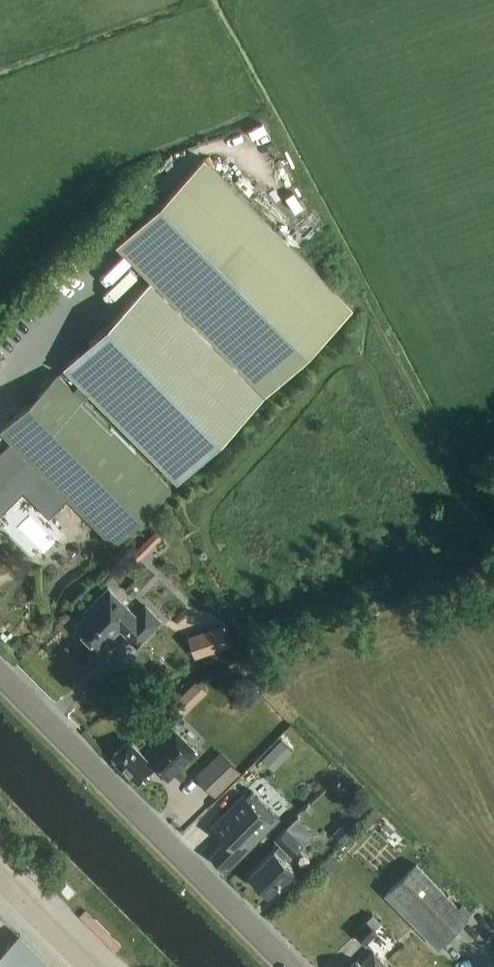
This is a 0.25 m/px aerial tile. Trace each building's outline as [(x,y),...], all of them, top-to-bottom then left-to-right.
[(117,245),(150,281),(64,366),(80,383),(73,389),(58,373),(1,430),(114,543),(171,487),(84,400),(91,393),(178,480),(263,395),(352,307),(204,158),(117,245)] [(14,476),(6,467),(0,473),(0,485),(2,488),(14,476)] [(18,572),(30,589),(37,584),(25,568),(18,572)] [(136,645),(160,621),(145,605),(135,615),(108,588),(85,611),(87,613),(74,625),(97,648),(118,627),(136,645)] [(221,622),(204,628),(211,650),(228,645),(221,622)] [(195,680),(177,698),(178,699),(167,710),(177,721),(206,692),(195,680)] [(269,717),(269,724),(274,730),(283,720),(273,712),(269,717)] [(111,755),(138,782),(154,766),(167,780),(195,752),(171,727),(143,754),(128,739),(111,755)] [(281,735),(262,755),(274,767),(293,747),(281,735)] [(214,796),(240,770),(220,750),(194,775),(214,796)] [(226,839),(210,855),(222,867),(226,864),(230,868),(279,819),(251,790),(245,796),(242,794),(211,825),(226,839)] [(249,874),(267,892),(292,868),(282,858),(288,852),(291,855),(302,844),(285,827),(274,838),(280,844),(274,850),(273,849),(249,874)] [(417,864),(385,894),(437,947),(468,917),(417,864)] [(366,919),(353,930),(365,943),(377,931),(366,919)] [(44,931),(38,939),(56,951),(61,943),(44,931)] [(18,934),(0,952),(0,966),(50,966),(18,934)] [(351,966),(388,966),(372,951),(360,963),(357,961),(351,966)]
